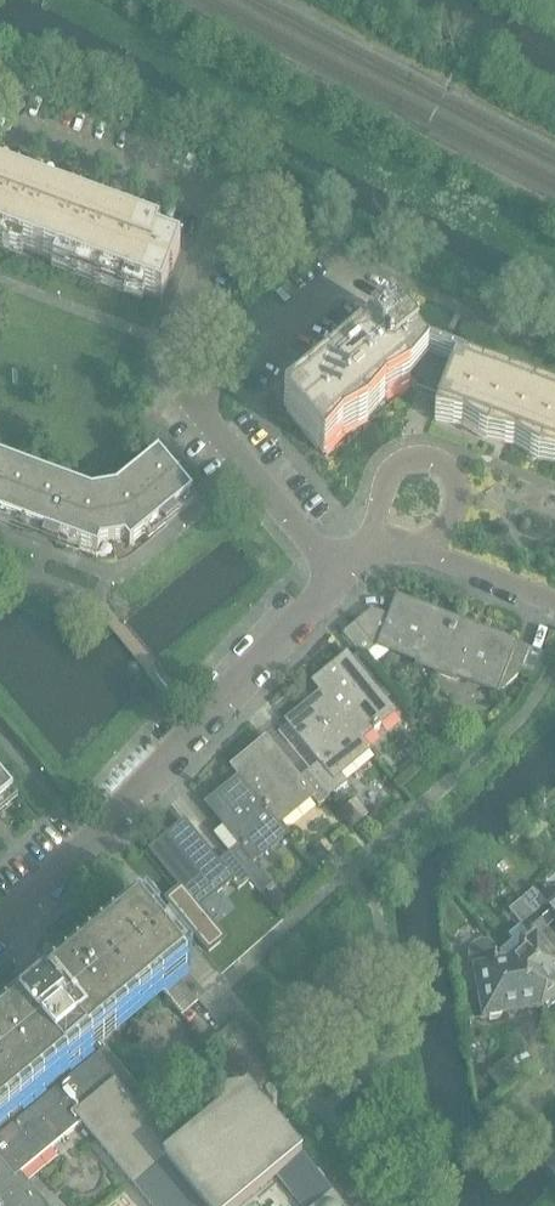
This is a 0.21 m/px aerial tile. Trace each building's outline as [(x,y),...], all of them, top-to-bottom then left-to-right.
[(0,184),(0,241),(161,301),(180,250),(0,184)] [(403,334),(389,317),(282,409),(314,445),(399,373),(416,394),(428,398),(440,403),(435,414),(554,460),(554,403),(455,365),(462,347),(447,341),(412,327),(403,334)] [(92,493),(0,459),(0,516),(97,551),(100,544),(123,539),(129,546),(191,494),(157,453),(116,488),(92,493)] [(397,601),(398,599),(396,599),(389,618),(371,611),(354,625),(370,645),(373,649),(363,657),(371,667),(393,649),(417,658),(414,666),(435,674),(455,621),(436,614),(432,623),(426,621),(428,613),(397,601)] [(471,637),(474,629),(455,621),(435,674),(452,680),(455,672),(493,687),(490,695),(496,697),(523,677),(531,649),(513,644),(512,646),(480,633),(478,641),(471,637)] [(373,649),(370,645),(354,625),(341,635),(361,659),(363,657),(373,649)] [(357,656),(350,661),(346,656),(311,684),(320,694),(319,694),(367,753),(368,753),(359,742),(393,714),(373,689),(380,683),(357,656)] [(339,777),(367,753),(319,694),(284,723),(317,763),(306,773),(328,799),(345,785),(339,777)] [(442,735),(450,745),(458,739),(450,728),(442,735)] [(306,773),(297,780),(264,740),(229,769),(238,780),(277,828),(311,800),(317,808),(328,799),(306,773)] [(13,792),(0,776),(0,803),(13,792)] [(238,780),(204,807),(221,827),(238,847),(229,855),(226,856),(235,867),(247,882),(254,890),(258,895),(272,884),(255,863),(285,838),(277,828),(238,780)] [(342,811),(355,825),(366,815),(353,801),(342,811)] [(183,825),(149,852),(180,890),(165,902),(208,954),(222,942),(197,910),(229,884),(235,892),(247,882),(235,867),(226,856),(215,866),(183,825)] [(326,859),(322,854),(317,848),(306,857),(311,863),(315,868),(326,859)] [(512,882),(506,888),(517,901),(524,895),(512,882)] [(519,903),(542,929),(542,928),(553,919),(554,921),(554,899),(546,907),(532,891),(519,903)] [(497,953),(496,952),(503,963),(542,1008),(543,1007),(545,1010),(554,1001),(554,966),(531,938),(542,929),(519,903),(508,913),(519,926),(508,936),(511,941),(497,953)] [(138,916),(137,915),(40,995),(32,985),(0,1012),(0,1161),(14,1177),(20,1173),(79,1124),(73,1117),(114,1083),(172,1153),(182,1144),(97,1041),(174,977),(196,1004),(204,997),(138,916)] [(496,952),(491,953),(487,950),(474,952),(471,956),(473,968),(460,970),(463,989),(476,987),(481,1019),(485,1018),(487,1020),(497,1019),(500,1016),(540,1010),(542,1008),(503,963),(496,952)] [(262,1097),(282,1080),(235,1023),(222,1033),(206,1046),(230,1074),(238,1067),(262,1097)] [(249,1089),(243,1094),(225,1098),(219,1114),(182,1144),(172,1153),(114,1083),(73,1117),(79,1124),(81,1123),(131,1184),(149,1205),(241,1205),(274,1178),(297,1205),(340,1205),(308,1167),(316,1161),(295,1135),(290,1139),(249,1089)] [(45,1204),(44,1203),(43,1201),(29,1183),(24,1187),(15,1177),(14,1178),(0,1161),(0,1205),(46,1205),(45,1204)]
